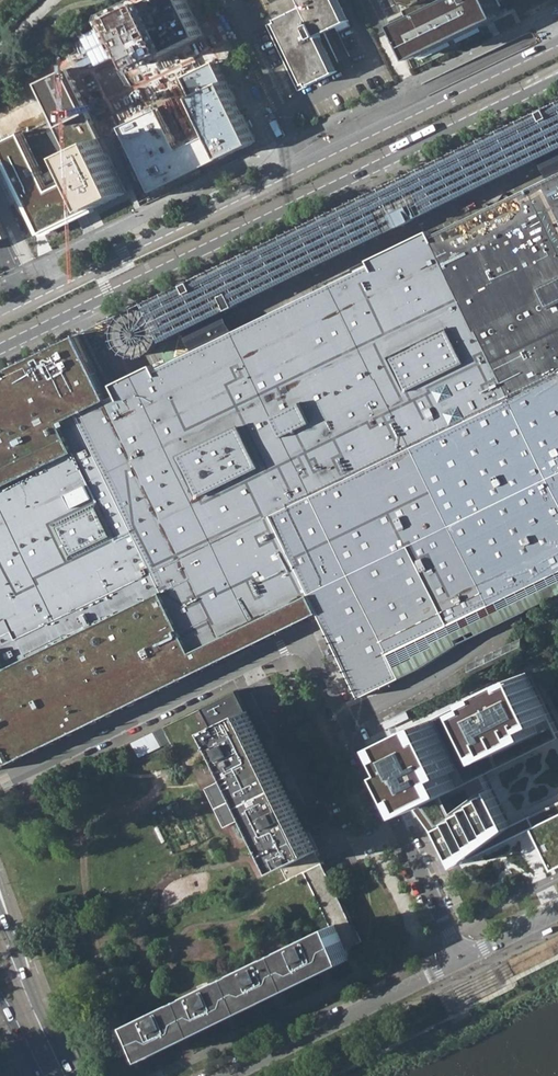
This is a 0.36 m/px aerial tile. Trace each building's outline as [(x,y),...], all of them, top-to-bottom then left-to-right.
[(337,0),(274,0),(268,3),(277,21),(266,26),(298,92),(338,73),(320,36),(348,23),(337,0)] [(398,25),(413,56),(453,37),(490,19),(505,11),(500,0),(449,0),(398,25)] [(181,31),(94,69),(130,153),(147,146),(143,135),(175,121),(168,104),(206,88),(181,31)] [(69,737),(87,728),(108,718),(147,699),(223,662),(239,654),(285,632),(317,616),(322,629),(358,703),(516,615),(551,599),(557,597),(557,104),(80,333),(35,354),(12,366),(0,371),(0,770),(69,737)] [(0,140),(0,144),(41,229),(92,205),(125,190),(100,135),(67,150),(78,174),(48,189),(20,131),(0,140)] [(143,179),(148,191),(180,176),(175,165),(143,179)] [(10,237),(0,216),(0,242),(10,237)] [(554,633),(557,632),(557,625),(555,615),(549,617),(554,633)] [(525,639),(470,659),(474,669),(528,648),(525,639)] [(388,734),(391,742),(394,749),(391,750),(414,800),(416,803),(418,802),(458,863),(508,822),(486,775),(483,770),(550,736),(557,732),(557,730),(528,667),(388,734)] [(299,861),(317,852),(308,832),(298,813),(246,706),(238,691),(204,707),(211,723),(236,774),(255,812),(256,815),(283,868),(299,861)] [(165,727),(155,732),(163,748),(172,743),(165,727)] [(141,758),(163,748),(155,732),(133,742),(141,758)] [(255,812),(236,774),(208,788),(227,826),(255,812)] [(308,832),(314,828),(305,810),(298,813),(308,832)] [(530,829),(545,861),(551,873),(557,869),(557,816),(530,829)] [(362,942),(317,852),(299,861),(331,926),(337,923),(349,948),(362,942)] [(352,954),(349,948),(337,923),(331,926),(134,1022),(150,1053),(352,954)] [(555,928),(543,934),(545,937),(556,931),(555,928)] [(388,979),(377,984),(379,988),(389,982),(388,979)]
